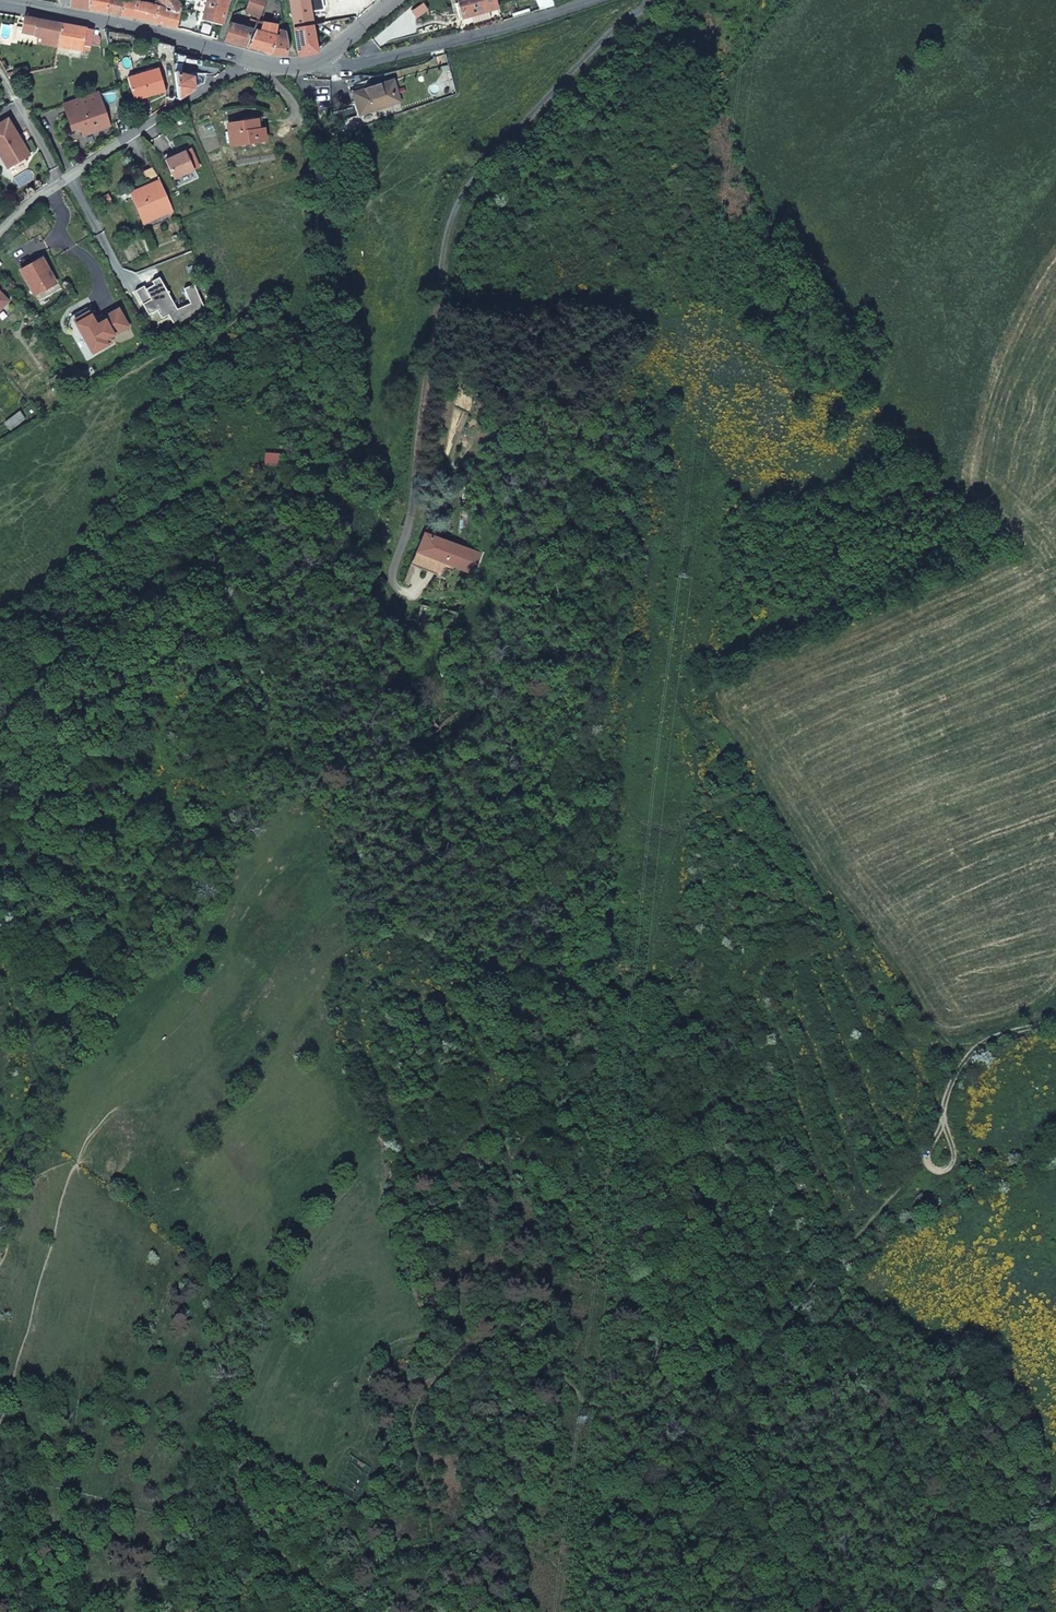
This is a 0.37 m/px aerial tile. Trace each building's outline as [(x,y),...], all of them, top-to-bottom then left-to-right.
[(87,8),(103,11),(119,14),(121,0),(87,0),(87,8)] [(119,14),(132,16),(133,15),(142,17),(152,20),(151,21),(174,27),(178,10),(180,4),(177,0),(159,0),(163,7),(135,0),(121,0),(119,14)] [(202,15),(212,18),(222,20),(227,0),(206,0),(202,15)] [(245,6),(244,9),(252,12),(259,16),(265,0),(247,0),(245,6)] [(293,25),(312,21),(311,11),(317,10),(317,6),(322,4),(321,0),(288,0),(293,25)] [(464,15),(484,9),(482,0),(459,0),(464,15)] [(484,9),(499,5),(497,0),(482,0),(484,9)] [(24,15),(22,31),(38,34),(45,35),(43,43),(59,45),(60,38),(62,23),(43,19),(24,15)] [(247,45),(251,27),(253,27),(256,18),(249,16),(245,25),(229,21),(223,39),(247,45)] [(255,28),(247,45),(259,48),(272,52),(275,33),(276,23),(272,22),(259,20),(258,18),(256,18),(253,27),(255,28)] [(314,36),(312,21),(293,25),(297,54),(315,50),(314,36)] [(59,45),(83,50),(85,46),(92,47),(92,29),(77,26),(62,23),(60,38),(59,45)] [(286,46),(284,29),(278,28),(277,33),(275,33),(272,52),(279,52),(286,53),(286,46)] [(193,75),(183,73),(182,63),(175,64),(178,98),(205,81),(205,72),(193,71),(193,75)] [(166,90),(159,67),(128,76),(134,99),(166,90)] [(362,116),(402,103),(394,81),(371,89),(372,91),(356,97),(362,116)] [(98,89),(64,100),(74,127),(81,124),(83,132),(92,129),(92,127),(96,126),(96,128),(109,124),(98,89)] [(8,167),(30,154),(24,144),(22,145),(6,117),(0,121),(0,153),(8,167)] [(246,120),(222,124),(225,145),(257,140),(255,127),(247,128),(246,124),(246,120)] [(158,159),(168,180),(187,170),(177,150),(158,159)] [(127,196),(139,224),(168,210),(154,179),(144,184),(146,187),(127,196)] [(49,284),(36,259),(14,270),(27,296),(49,284)] [(81,310),(65,318),(63,322),(68,323),(86,357),(105,346),(103,341),(122,330),(113,312),(97,320),(96,317),(87,322),(81,310)] [(280,453),(268,453),(265,465),(279,466),(280,453)] [(446,564),(478,576),(485,554),(429,534),(419,554),(446,564)] [(412,571),(437,582),(446,564),(419,554),(412,571)] [(406,613),(409,602),(402,599),(399,608),(406,613)]
